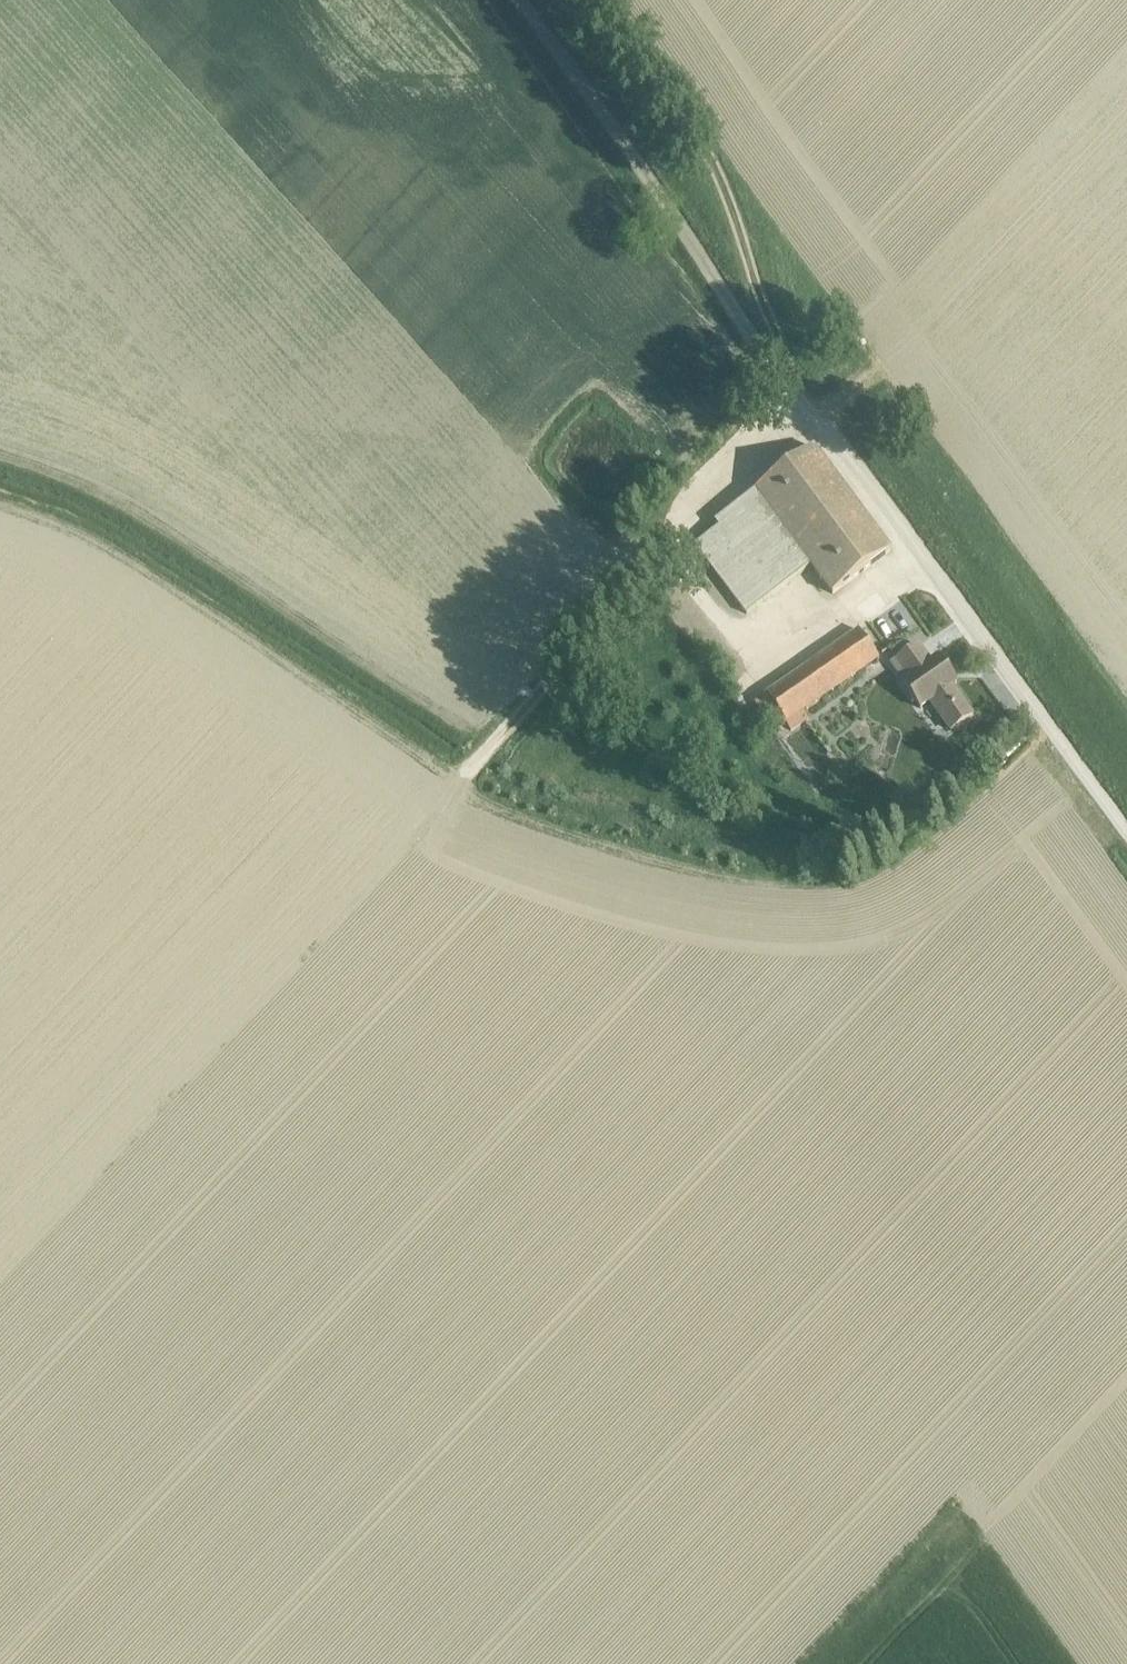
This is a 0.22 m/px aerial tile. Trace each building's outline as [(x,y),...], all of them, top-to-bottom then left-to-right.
[(718,527),(694,545),(746,614),(805,570),(810,566),(829,591),(832,594),(890,551),(813,448),(714,521),(718,527)] [(802,712),(878,659),(858,630),(755,702),(775,731),(785,724),(790,731),(807,719),(802,712)] [(971,715),(951,687),(955,684),(937,658),(930,663),(917,645),(895,660),(908,678),(901,683),(918,709),(929,701),(949,731),(971,715)]
